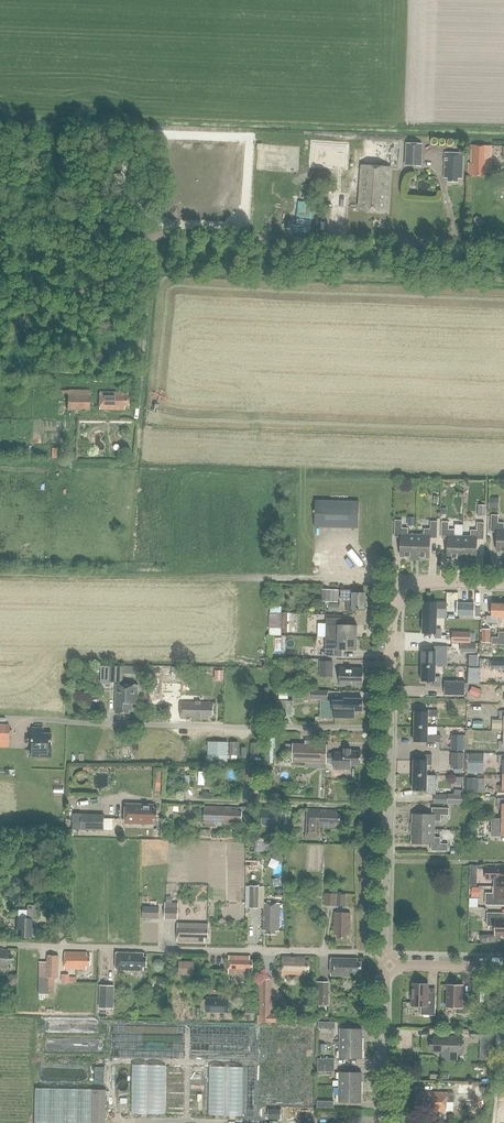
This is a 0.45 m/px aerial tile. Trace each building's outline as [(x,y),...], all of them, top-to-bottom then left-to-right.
[(313,143),(311,165),(346,168),(348,146),(313,143)] [(423,144),(407,143),(405,165),(422,166),(423,144)] [(472,146),(472,152),(472,164),(469,164),(469,175),(474,175),(474,176),(483,177),(483,173),(492,173),(493,147),(472,146)] [(461,179),(462,154),(446,153),(445,178),(448,178),(448,182),(457,183),(457,179),(461,179)] [(387,213),(390,168),(361,166),(358,208),(365,208),(365,211),(387,213)] [(123,190),(121,174),(110,176),(112,192),(123,190)] [(299,200),(298,223),(314,223),(315,200),(299,200)] [(89,412),(89,391),(68,391),(67,411),(89,412)] [(128,406),(128,392),(122,391),(122,394),(100,393),(99,410),(124,411),(124,406),(128,406)] [(490,498),(489,509),(499,509),(499,498),(490,498)] [(359,529),(360,502),(316,501),(315,528),(359,529)] [(490,532),(497,532),(497,552),(503,552),(503,530),(503,524),(498,523),(498,516),(491,515),(490,532)] [(415,557),(416,535),(408,535),(408,529),(402,529),(403,521),(396,521),(395,537),(402,538),(401,557),(415,557)] [(416,535),(415,557),(430,558),(430,539),(437,539),(438,522),(431,522),(430,530),(424,529),(424,535),(416,535)] [(442,522),(441,539),(448,539),(447,559),(462,559),(463,537),(455,537),(455,531),(449,530),(449,523),(442,522)] [(463,537),(462,559),(476,560),(477,540),(483,541),(484,524),(477,524),(477,531),(471,531),(470,537),(463,537)] [(323,590),(322,602),(338,602),(339,590),(323,590)] [(342,590),(341,601),(348,601),(347,613),(354,613),(354,610),(365,610),(365,594),(354,593),(354,590),(342,590)] [(446,619),(446,602),(436,602),(436,603),(423,603),(422,618),(436,618),(446,619)] [(480,616),(480,607),(475,607),(475,605),(457,604),(457,616),(480,616)] [(491,604),(491,617),(486,617),(485,623),(496,623),(496,618),(503,618),(503,604),(491,604)] [(270,612),(270,628),(282,628),(282,613),(270,612)] [(326,625),(326,637),(338,638),(358,638),(358,626),(343,625),(343,619),(326,618),(326,625)] [(436,629),(436,618),(422,618),(422,634),(434,634),(434,639),(440,639),(440,629),(436,629)] [(318,623),(318,637),(326,637),(326,625),(326,624),(318,623)] [(482,629),(482,643),(490,643),(490,635),(491,629),(482,629)] [(470,633),(452,632),(451,643),(454,643),(467,643),(470,643),(470,633)] [(326,637),(326,656),(342,657),(342,650),(357,651),(358,638),(338,638),(326,637)] [(460,644),(459,652),(475,652),(475,644),(460,644)] [(447,667),(448,647),(434,647),(434,652),(422,651),(421,667),(435,667),(447,667)] [(331,678),(332,662),(320,662),(319,677),(331,678)] [(111,666),(110,683),(123,683),(123,680),(124,673),(138,674),(138,680),(149,681),(150,668),(124,667),(111,666)] [(187,677),(187,667),(172,667),(172,669),(154,669),(154,677),(172,677),(187,677)] [(435,677),(435,667),(421,667),(421,682),(434,682),(434,686),(439,686),(439,677),(435,677)] [(362,685),(363,669),(340,668),(339,684),(362,685)] [(215,670),(215,680),(224,680),(224,671),(215,670)] [(445,680),(444,695),(464,695),(465,681),(445,680)] [(137,704),(138,686),(129,685),(116,685),(116,713),(129,714),(129,710),(132,710),(133,704),(137,704)] [(472,686),(469,694),(479,698),(482,690),(472,686)] [(280,691),(279,700),(288,700),(288,691),(280,691)] [(293,691),(293,699),(312,699),(312,691),(293,691)] [(328,701),(328,692),(312,691),(312,699),(312,700),(328,701)] [(320,719),(355,718),(355,711),(362,711),(362,699),(343,699),(343,701),(320,701),(320,719)] [(214,702),(200,702),(181,702),(180,718),(187,718),(187,717),(192,717),(192,718),(210,719),(210,715),(213,715),(214,702)] [(414,727),(427,727),(427,716),(437,717),(437,711),(428,711),(428,712),(414,712),(414,727)] [(8,741),(8,727),(0,727),(0,741),(8,741)] [(427,735),(427,727),(414,727),(414,742),(426,743),(426,742),(440,742),(440,736),(427,735)] [(32,747),(32,757),(34,757),(51,758),(52,734),(43,734),(43,728),(33,728),(32,747)] [(464,751),(464,736),(453,735),(452,751),(464,751)] [(238,756),(239,743),(230,742),(230,756),(238,756)] [(251,743),(251,757),(259,757),(259,743),(251,743)] [(293,743),(292,763),(327,764),(327,763),(334,763),(334,769),(351,770),(352,766),(361,766),(361,752),(344,752),(334,752),(334,753),(327,753),(327,744),(293,743)] [(464,753),(452,753),(452,768),(464,769),(464,753)] [(483,766),(483,754),(467,753),(467,769),(478,769),(478,766),(483,766)] [(413,776),(426,776),(426,766),(431,766),(431,756),(425,756),(425,761),(413,760),(413,776)] [(426,786),(426,776),(413,776),(413,791),(425,791),(425,796),(430,796),(431,786),(426,786)] [(466,777),(465,791),(477,792),(477,778),(466,777)] [(169,779),(168,793),(180,793),(181,780),(169,779)] [(448,794),(447,804),(463,805),(464,791),(455,790),(454,794),(448,794)] [(154,805),(126,805),(125,824),(154,825),(154,819),(158,819),(158,809),(154,809),(154,805)] [(239,808),(212,807),(205,807),(205,823),(211,823),(238,825),(238,821),(242,821),(243,812),(239,812),(239,808)] [(412,815),(412,829),(434,830),(434,822),(440,822),(441,816),(448,816),(448,809),(432,809),(432,816),(412,815)] [(336,815),(337,811),(308,810),(307,826),(307,837),(320,838),(320,827),(336,827),(336,823),(340,824),(341,815),(336,815)] [(82,814),(82,830),(104,830),(105,814),(82,814)] [(492,835),(501,836),(502,835),(503,835),(503,819),(502,819),(492,819),(492,835)] [(292,842),(293,828),(283,828),(283,842),(292,842)] [(412,829),(411,844),(431,844),(431,851),(447,852),(448,845),(440,844),(440,838),(434,838),(434,830),(412,829)] [(225,833),(214,833),(214,841),(224,842),(225,833)] [(267,848),(266,838),(258,839),(258,849),(267,848)] [(280,862),(284,851),(276,848),(272,858),(280,862)] [(470,865),(470,886),(477,886),(478,866),(470,865)] [(503,887),(503,868),(486,868),(486,880),(494,880),(494,887),(503,887)] [(258,910),(259,888),(250,887),(249,909),(258,910)] [(472,887),(472,897),(480,897),(480,887),(472,887)] [(494,887),(494,894),(486,894),(485,905),(503,906),(503,887),(494,887)] [(335,907),(336,895),(325,895),(324,907),(335,907)] [(345,896),(336,895),(335,907),(345,908),(345,896)] [(165,903),(165,908),(165,919),(178,919),(178,903),(165,903)] [(263,904),(263,912),(263,931),(266,931),(266,934),(276,934),(276,932),(279,932),(280,904),(263,904)] [(37,919),(37,906),(27,906),(27,919),(17,919),(17,929),(22,930),(21,937),(32,937),(32,919),(37,919)] [(157,907),(141,907),(140,920),(157,920),(157,907)] [(350,936),(351,913),(335,912),(334,935),(337,935),(337,938),(347,938),(347,935),(350,936)] [(503,913),(487,913),(487,926),(495,927),(495,935),(481,935),(481,942),(501,943),(501,935),(502,935),(502,937),(503,937),(503,913)] [(208,938),(208,924),(177,924),(177,942),(204,942),(204,938),(208,938)] [(8,969),(8,967),(7,967),(7,964),(10,964),(11,954),(7,954),(7,951),(0,950),(0,969),(8,969)] [(90,966),(90,957),(87,957),(87,953),(65,952),(64,969),(86,969),(87,965),(90,966)] [(117,953),(116,970),(143,970),(143,967),(147,967),(147,957),(144,957),(144,954),(117,953)] [(38,977),(48,977),(55,978),(57,978),(57,956),(46,955),(45,962),(39,961),(38,977)] [(252,969),(253,961),(249,961),(249,957),(229,957),(229,973),(249,974),(249,969),(252,969)] [(308,972),(308,962),(305,962),(305,958),(283,957),(282,975),(287,975),(286,982),(290,985),(294,985),(298,982),(298,975),(305,975),(305,971),(308,972)] [(357,963),(357,960),(331,959),(331,976),(357,977),(357,974),(361,974),(361,963),(357,963)] [(193,974),(193,963),(180,962),(180,974),(193,974)] [(61,975),(61,984),(76,984),(76,978),(69,978),(69,975),(61,975)] [(48,987),(48,977),(38,977),(38,994),(48,994),(48,987)] [(259,979),(260,998),(271,998),(271,979),(259,979)] [(328,1006),(329,982),(315,982),(314,1006),(319,1006),(327,1006),(328,1006)] [(411,993),(411,1000),(413,1000),(412,1007),(421,1007),(421,1016),(435,1016),(436,999),(428,999),(428,985),(413,984),(413,993),(411,993)] [(112,1009),(113,986),(98,986),(98,1009),(112,1009)] [(448,986),(447,1008),(456,1008),(456,1014),(469,1015),(469,1000),(463,1000),(463,986),(448,986)] [(227,999),(206,998),(205,1013),(227,1014),(227,999)] [(260,998),(260,1016),(271,1016),(271,998),(260,998)] [(336,1029),(336,1034),(341,1034),(340,1044),(363,1044),(363,1030),(341,1029),(336,1029)] [(480,1054),(490,1054),(492,1032),(486,1031),(486,1033),(471,1032),(471,1039),(480,1040),(480,1054)] [(463,1054),(463,1038),(434,1037),(434,1040),(431,1040),(431,1049),(434,1050),(434,1053),(442,1053),(442,1060),(458,1061),(458,1054),(463,1054)] [(340,1044),(340,1058),(362,1058),(363,1044),(340,1044)] [(107,1090),(105,1090),(106,1068),(95,1067),(95,1090),(36,1088),(36,1122),(106,1122),(107,1090)] [(340,1073),(340,1087),(362,1088),(362,1073),(340,1073)] [(459,1083),(458,1087),(458,1094),(473,1094),(474,1084),(459,1083)] [(340,1087),(339,1101),(362,1102),(362,1088),(340,1087)] [(454,1102),(454,1094),(421,1092),(421,1096),(419,1096),(418,1107),(430,1108),(430,1111),(446,1112),(447,1102),(454,1102)] [(269,1109),(269,1120),(282,1120),(282,1110),(269,1109)]
